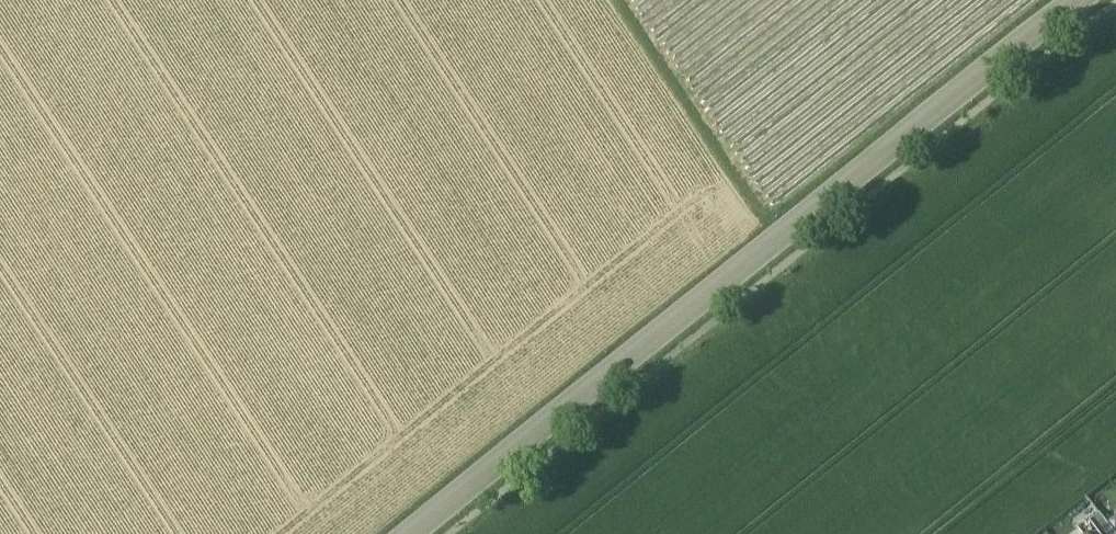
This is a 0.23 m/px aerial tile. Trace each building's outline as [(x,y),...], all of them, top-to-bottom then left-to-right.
[(1080,533),(1112,533),(1100,518),(1080,533)]
